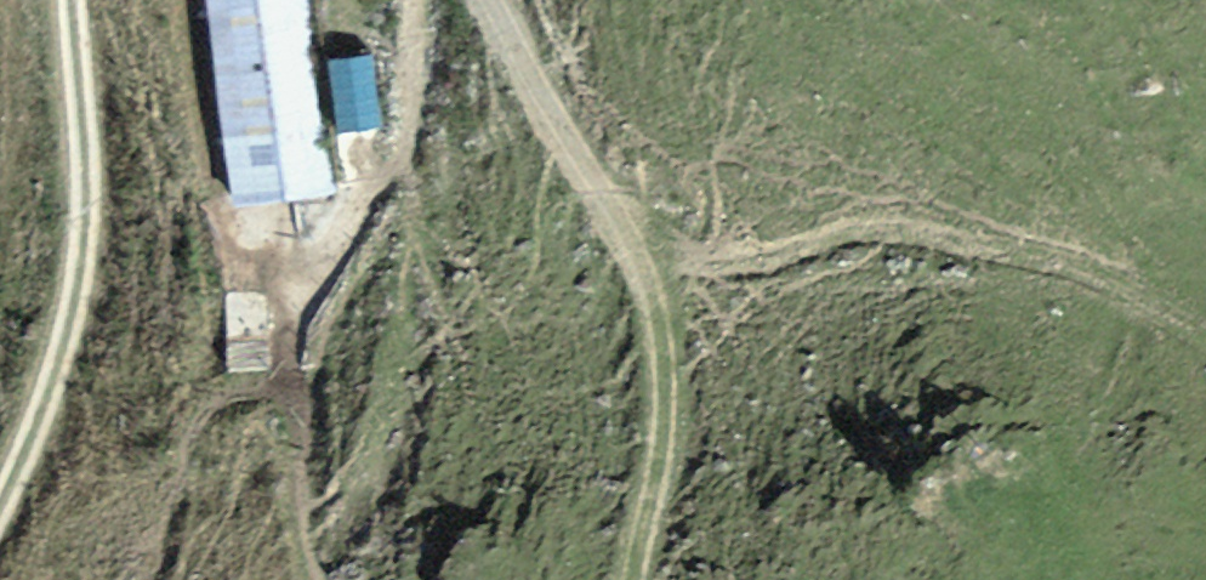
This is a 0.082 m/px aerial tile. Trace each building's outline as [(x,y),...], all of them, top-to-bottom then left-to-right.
[(232,214),(330,203),(307,0),(208,0),(232,214)]
